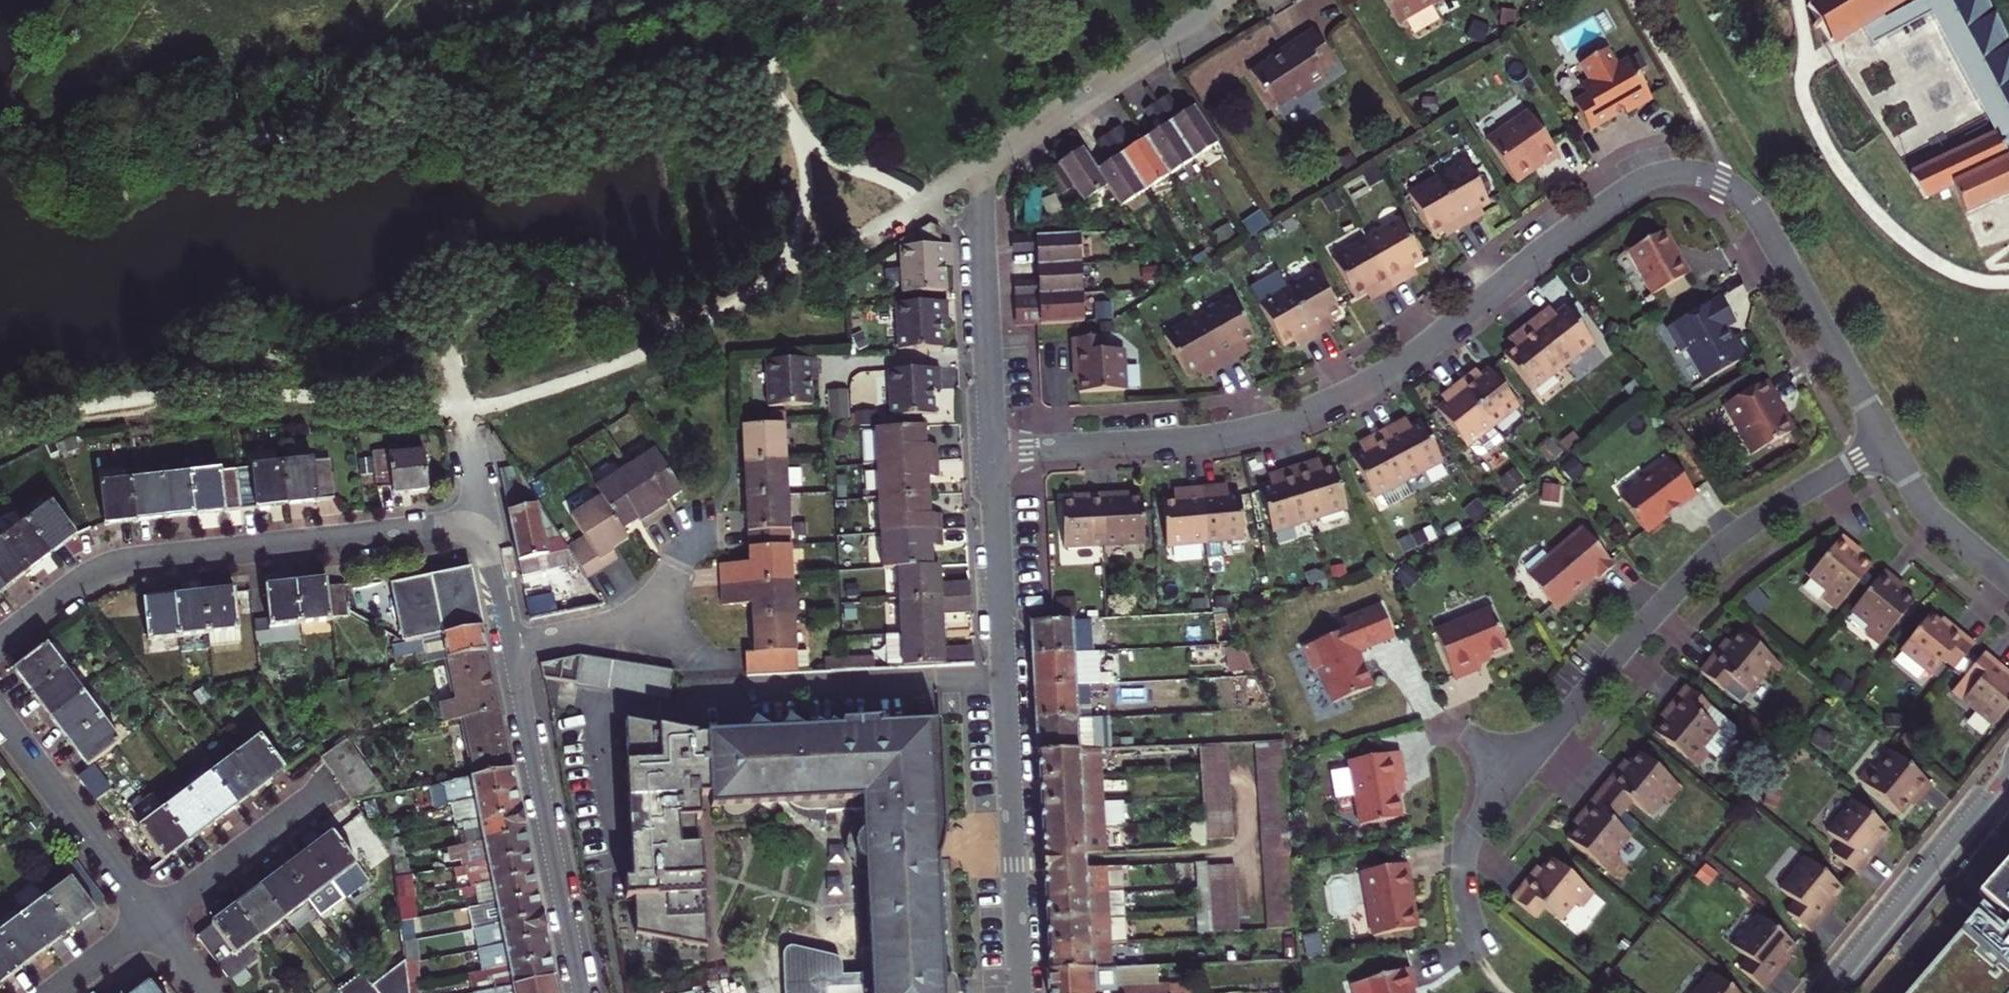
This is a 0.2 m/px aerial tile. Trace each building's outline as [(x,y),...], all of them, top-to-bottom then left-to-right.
[(1347,15),(1338,0),(1298,0),(1271,18),(1286,41),(1323,16),(1330,26),(1347,15)] [(1400,29),(1452,0),(1383,0),(1400,29)] [(1809,5),(1830,41),(1843,34),(1845,38),(1849,36),(1846,32),(1857,26),(1859,30),(1862,28),(1860,24),(1861,24),(1881,12),(1883,11),(1885,15),(1889,13),(1886,9),(1896,3),(1899,7),(1902,5),(1900,1),(1901,0),(1817,0),(1809,5)] [(1885,19),(1881,12),(1861,24),(1872,46),(1930,14),(1994,134),(1908,175),(1925,198),(1940,191),(1944,198),(1951,194),(1948,187),(1953,185),(1966,214),(2008,196),(2008,38),(1989,0),(1923,0),(1885,19)] [(1281,52),(1251,70),(1264,92),(1267,90),(1277,105),(1294,95),(1295,96),(1328,77),(1327,76),(1322,68),(1335,60),(1313,26),(1279,48),(1281,52)] [(1612,67),(1602,50),(1576,65),(1586,82),(1576,88),(1582,97),(1570,104),(1586,131),(1611,116),(1610,115),(1620,109),(1622,113),(1647,99),(1624,60),(1612,67)] [(1171,92),(1157,101),(1170,120),(1183,112),(1171,92)] [(1146,108),(1158,127),(1170,120),(1157,101),(1146,108)] [(1183,112),(1170,120),(1194,158),(1219,142),(1204,120),(1194,104),(1183,112)] [(1486,140),(1515,183),(1543,164),(1545,166),(1559,157),(1528,111),(1486,140)] [(1194,158),(1170,120),(1158,127),(1145,136),(1170,174),(1194,158)] [(1121,124),(1108,132),(1121,152),(1133,144),(1121,124)] [(1097,139),(1109,159),(1121,152),(1108,132),(1097,139)] [(1170,174),(1145,136),(1133,144),(1121,152),(1145,189),(1170,174)] [(1045,170),(1055,186),(1060,194),(1075,185),(1084,200),(1108,185),(1096,168),(1082,146),(1045,170)] [(1145,189),(1121,152),(1109,159),(1096,168),(1108,185),(1121,205),(1145,189)] [(1436,177),(1463,225),(1476,217),(1473,211),(1479,208),(1488,203),(1465,161),(1436,177)] [(1450,232),(1463,225),(1436,177),(1407,194),(1431,235),(1440,230),(1446,226),(1450,232)] [(1373,254),(1392,287),(1406,279),(1402,271),(1410,266),(1422,260),(1400,221),(1366,240),(1373,254)] [(932,222),(916,232),(917,245),(943,244),(942,228),(932,222)] [(1661,227),(1624,250),(1650,292),(1688,269),(1661,227)] [(947,262),(954,261),(953,243),(943,244),(917,245),(916,232),(904,239),(904,247),(901,247),(904,294),(949,292),(947,262)] [(1038,249),(1038,263),(1083,261),(1082,232),(1037,233),(1038,249)] [(1038,249),(1037,233),(1012,235),(1013,250),(1038,249)] [(1378,295),(1392,287),(1373,254),(1366,240),(1332,260),(1354,299),(1365,292),(1374,287),(1378,295)] [(1039,278),(1039,293),(1085,291),(1083,261),(1038,263),(1039,278)] [(1415,274),(1410,266),(1402,271),(1406,279),(1415,274)] [(1287,290),(1314,337),(1327,330),(1324,324),(1331,320),(1340,315),(1316,274),(1287,290)] [(1039,278),(1014,280),(1015,294),(1039,293),(1039,278)] [(1370,300),(1378,295),(1374,287),(1365,292),(1370,300)] [(1301,345),(1314,337),(1287,290),(1259,306),(1282,348),(1291,342),(1298,339),(1301,345)] [(1040,323),(1086,321),(1085,291),(1039,293),(1040,308),(1040,323)] [(1015,294),(1016,310),(1040,308),(1039,293),(1015,294)] [(1730,319),(1716,295),(1662,327),(1677,351),(1682,348),(1702,380),(1748,351),(1736,330),(1727,335),(1721,325),(1730,319)] [(1206,330),(1225,363),(1239,355),(1234,347),(1243,342),(1254,336),(1232,297),(1198,317),(1206,330)] [(898,303),(899,327),(943,325),(943,318),(949,318),(948,301),(898,303)] [(1562,303),(1551,311),(1544,317),(1538,310),(1525,320),(1549,350),(1559,363),(1589,339),(1562,303)] [(1551,311),(1546,304),(1538,310),(1544,317),(1551,311)] [(1211,371),(1225,363),(1206,330),(1198,317),(1164,336),(1186,375),(1198,368),(1206,363),(1211,371)] [(1331,320),(1324,324),(1327,330),(1334,326),(1331,320)] [(1549,350),(1525,320),(1513,330),(1518,337),(1510,343),(1500,351),(1528,387),(1559,363),(1549,350)] [(943,325),(899,327),(900,353),(945,350),(943,325)] [(1518,337),(1513,330),(1505,336),(1510,343),(1518,337)] [(1104,335),(1074,337),(1076,367),(1079,366),(1080,379),(1081,391),(1127,388),(1125,348),(1105,349),(1104,335)] [(1295,348),(1301,345),(1298,339),(1291,342),(1295,348)] [(1248,350),(1243,342),(1234,347),(1239,355),(1248,350)] [(762,359),(763,387),(806,384),(806,373),(814,372),(813,356),(762,359)] [(1202,376),(1211,371),(1206,363),(1198,368),(1202,376)] [(1486,366),(1478,372),(1472,377),(1467,371),(1456,381),(1489,423),(1515,403),(1486,366)] [(1473,367),(1467,371),(1472,377),(1478,372),(1473,367)] [(890,370),(891,394),(937,391),(936,384),(942,384),(942,368),(890,370)] [(1779,402),(1764,377),(1721,403),(1732,421),(1734,419),(1753,450),(1791,427),(1776,403),(1779,402)] [(1489,423),(1456,381),(1444,390),(1448,395),(1442,400),(1434,406),(1471,454),(1478,455),(1500,437),(1489,423)] [(807,402),(806,384),(763,387),(763,403),(807,402)] [(830,390),(831,418),(847,418),(847,390),(830,390)] [(1448,395),(1444,390),(1438,395),(1442,400),(1448,395)] [(937,391),(891,394),(893,418),(938,415),(937,391)] [(1403,415),(1394,420),(1398,428),(1407,423),(1403,415)] [(1394,420),(1380,427),(1398,461),(1405,475),(1440,456),(1419,417),(1407,423),(1398,428),(1394,420)] [(746,422),(747,458),(789,455),(787,420),(746,422)] [(928,425),(863,428),(864,463),(878,463),(942,460),(941,444),(929,444),(928,425)] [(1398,461),(1380,427),(1366,435),(1370,443),(1361,447),(1350,454),(1370,493),(1373,492),(1377,501),(1384,503),(1412,488),(1405,475),(1398,461)] [(1370,443),(1366,435),(1357,440),(1361,447),(1370,443)] [(389,447),(374,449),(378,487),(392,485),(393,490),(431,486),(426,449),(390,453),(389,447)] [(668,501),(683,490),(655,447),(626,467),(660,519),(673,511),(668,501)] [(749,494),(791,491),(789,455),(747,458),(749,494)] [(1317,456),(1307,459),(1310,468),(1319,465),(1317,456)] [(281,464),(287,502),(334,497),(328,458),(281,464)] [(1307,459),(1292,464),(1303,500),(1308,515),(1345,504),(1332,461),(1319,465),(1310,468),(1307,459)] [(1695,493),(1667,459),(1644,477),(1645,479),(1620,500),(1646,533),(1668,516),(1666,514),(1676,506),(1677,508),(1695,493)] [(878,463),(880,495),(932,492),(932,478),(942,477),(942,460),(878,463)] [(158,477),(192,473),(191,464),(157,469),(158,477)] [(235,469),(241,508),(287,502),(281,464),(235,469)] [(499,467),(505,494),(528,488),(512,464),(499,467)] [(1303,500),(1292,464),(1277,469),(1279,477),(1270,480),(1257,484),(1270,527),(1308,515),(1303,500)] [(660,519),(626,467),(597,487),(603,496),(625,528),(642,517),(648,527),(660,519)] [(241,508),(235,469),(192,473),(197,513),(241,508)] [(1279,477),(1277,469),(1267,472),(1270,480),(1279,477)] [(197,513),(192,473),(158,477),(164,517),(197,513)] [(158,477),(130,480),(135,521),(164,517),(158,477)] [(135,521),(130,480),(100,483),(104,524),(135,521)] [(1225,484),(1215,485),(1216,494),(1226,493),(1225,484)] [(1215,485),(1200,487),(1203,525),(1205,540),(1244,536),(1239,492),(1226,493),(1216,494),(1215,485)] [(1203,525),(1200,487),(1183,488),(1184,497),(1174,498),(1161,500),(1166,544),(1205,540),(1203,525)] [(568,549),(528,488),(505,494),(522,576),(566,566),(560,555),(570,552),(568,549)] [(1183,488),(1173,489),(1174,498),(1184,497),(1183,488)] [(749,494),(752,545),(794,542),(791,491),(749,494)] [(932,492),(880,495),(882,529),(945,526),(944,510),(933,510),(932,492)] [(1117,495),(1101,496),(1102,509),(1104,546),(1144,544),(1142,497),(1130,498),(1117,499),(1117,495)] [(587,536),(568,549),(570,552),(587,577),(619,557),(613,548),(631,536),(625,528),(603,496),(574,516),(587,536)] [(1102,509),(1101,496),(1085,497),(1085,500),(1073,501),(1061,501),(1063,548),(1104,546),(1102,509)] [(53,503),(29,520),(53,552),(76,534),(53,503)] [(53,552),(29,520),(4,539),(27,571),(53,552)] [(945,526),(882,529),(883,566),(898,565),(935,563),(934,543),(945,542),(945,526)] [(1615,566),(1583,528),(1528,575),(1556,608),(1597,575),(1600,579),(1615,566)] [(1842,535),(1840,538),(1853,548),(1850,551),(1870,567),(1872,565),(1861,556),(1864,552),(1842,535)] [(1853,548),(1840,538),(1807,578),(1826,593),(1822,599),(1835,610),(1870,567),(1850,551),(1853,548)] [(4,539),(0,542),(0,587),(3,590),(27,571),(4,539)] [(724,563),(725,583),(796,579),(794,542),(752,545),(753,561),(724,563)] [(1244,554),(1244,543),(1212,543),(1212,555),(1244,554)] [(560,555),(566,566),(575,581),(581,590),(593,587),(587,577),(570,552),(560,555)] [(935,563),(898,565),(900,600),(971,596),(971,582),(943,583),(942,562),(935,563)] [(482,627),(470,569),(392,586),(402,643),(482,627)] [(1895,581),(1883,571),(1850,611),(1869,626),(1864,632),(1878,644),(1913,602),(1892,585),(1895,581)] [(302,615),(330,610),(327,584),(325,572),(296,576),(302,615)] [(302,615),(296,576),(266,580),(273,619),(302,615)] [(756,602),(756,615),(798,613),(796,579),(725,583),(726,603),(756,602)] [(349,607),(344,581),(327,584),(330,610),(349,607)] [(575,581),(525,592),(531,619),(604,603),(593,587),(581,590),(575,581)] [(237,585),(205,590),(210,629),(213,649),(245,644),(237,585)] [(210,629),(205,590),(174,594),(179,634),(210,629)] [(179,634),(174,594),(148,598),(153,638),(179,634)] [(971,596),(900,600),(902,633),(945,631),(944,614),(972,612),(971,596)] [(1382,607),(1345,622),(1348,630),(1304,648),(1314,672),(1320,670),(1334,705),(1373,689),(1359,653),(1395,639),(1382,607)] [(1437,632),(1456,679),(1482,669),(1479,660),(1508,648),(1493,609),(1437,632)] [(750,674),(791,673),(789,648),(799,648),(798,613),(756,615),(758,649),(749,650),(750,674)] [(1954,668),(1973,645),(1950,626),(1948,629),(1929,613),(1899,649),(1931,675),(1943,659),(1954,668)] [(1033,656),(1093,653),(1092,619),(1031,622),(1033,656)] [(482,627),(402,643),(392,646),(394,657),(425,651),(428,663),(447,660),(487,652),(482,627)] [(1780,664),(1739,630),(1721,651),(1718,648),(1699,671),(1739,704),(1763,674),(1769,679),(1780,664)] [(945,631),(902,633),(903,668),(972,665),(975,665),(974,649),(946,650),(945,631)] [(34,692),(65,669),(45,644),(15,667),(34,692)] [(487,652),(447,660),(455,699),(439,703),(443,722),(462,718),(499,709),(487,652)] [(1075,685),(1100,684),(1098,652),(1093,653),(1033,656),(1035,687),(1075,685)] [(1983,653),(1964,676),(1952,692),(1962,700),(1993,726),(2008,706),(2008,679),(2003,674),(2006,671),(1983,653)] [(576,684),(579,656),(540,665),(543,679),(576,684)] [(576,684),(593,687),(598,659),(579,656),(576,684)] [(826,657),(826,667),(873,669),(873,659),(826,657)] [(614,661),(598,659),(593,687),(609,689),(614,661)] [(628,663),(614,661),(609,689),(623,691),(628,663)] [(623,691),(639,693),(643,665),(628,663),(623,691)] [(639,693),(653,695),(657,667),(643,665),(639,693)] [(676,670),(657,667),(653,695),(672,698),(676,670)] [(51,716),(82,693),(65,669),(34,692),(51,716)] [(1075,685),(1035,687),(1036,719),(1077,717),(1075,685)] [(1736,727),(1686,686),(1667,709),(1671,712),(1654,733),(1696,768),(1708,752),(1716,759),(1736,734),(1736,727)] [(82,693),(51,716),(70,740),(101,717),(82,693)] [(499,709),(462,718),(476,778),(512,771),(499,709)] [(1098,750),(1097,716),(1077,717),(1036,719),(1038,752),(1079,751),(1098,750)] [(101,717),(70,740),(90,767),(118,746),(121,743),(101,717)] [(867,883),(870,945),(871,975),(861,976),(862,990),(824,992),(958,992),(956,985),(951,981),(948,980),(943,981),(943,970),(949,970),(948,944),(941,944),(941,934),(947,934),(946,908),(940,909),(940,898),(945,897),(945,875),(938,875),(938,859),(941,855),(942,851),(944,838),(944,826),(939,723),(753,731),(710,732),(625,720),(637,940),(704,945),(698,808),(724,806),(726,811),(731,813),(736,813),(762,804),(790,802),(794,806),(801,811),(810,815),(819,817),(829,818),(828,809),(863,807),(865,830),(862,835),(860,840),(859,845),(859,849),(861,857),(863,860),(866,862),(867,883)] [(260,737),(237,754),(261,786),(284,770),(260,737)] [(323,759),(335,776),(362,757),(350,740),(323,759)] [(1286,741),(1255,742),(1256,758),(1287,757),(1286,741)] [(1200,745),(1201,760),(1228,758),(1227,743),(1200,745)] [(1098,750),(1079,751),(1081,778),(1103,777),(1102,750),(1098,750)] [(1038,752),(1040,779),(1081,778),(1079,751),(1038,752)] [(1919,796),(1929,783),(1889,751),(1874,770),(1868,765),(1856,779),(1898,814),(1915,793),(1919,796)] [(1398,752),(1347,762),(1359,826),(1401,818),(1394,783),(1403,782),(1398,752)] [(1680,787),(1638,752),(1621,773),(1617,770),(1599,793),(1622,812),(1630,802),(1647,815),(1662,796),(1668,801),(1680,787)] [(237,754),(213,772),(236,804),(261,786),(237,754)] [(335,776),(344,789),(371,770),(362,757),(335,776)] [(1287,757),(1256,758),(1257,772),(1287,770),(1287,757)] [(1202,772),(1202,775),(1229,774),(1228,758),(1201,760),(1202,772)] [(354,803),(389,796),(371,770),(344,789),(353,801),(354,803)] [(1287,770),(1257,772),(1258,786),(1288,785),(1287,770)] [(434,809),(458,804),(516,791),(512,771),(476,778),(430,788),(434,809)] [(236,804),(213,772),(189,790),(212,822),(236,804)] [(1202,775),(1202,788),(1230,786),(1229,774),(1202,775)] [(1082,803),(1104,803),(1103,777),(1081,778),(1082,803)] [(1041,805),(1082,803),(1081,778),(1040,779),(1041,805)] [(1288,785),(1258,786),(1259,798),(1289,797),(1288,785)] [(1203,799),(1203,801),(1231,800),(1230,786),(1202,788),(1203,799)] [(189,790),(164,809),(187,841),(212,822),(189,790)] [(458,804),(463,824),(520,812),(516,791),(458,804)] [(1622,812),(1599,793),(1580,816),(1584,819),(1566,840),(1608,874),(1620,860),(1614,855),(1630,836),(1613,823),(1622,812)] [(1259,798),(1260,813),(1290,812),(1289,797),(1259,798)] [(1203,801),(1204,814),(1231,812),(1231,800),(1203,801)] [(1832,855),(1855,874),(1874,851),(1871,849),(1887,829),(1850,800),(1825,831),(1840,844),(1832,855)] [(1084,829),(1082,803),(1041,805),(1042,830),(1084,829)] [(1106,828),(1104,803),(1082,803),(1084,829),(1106,828)] [(164,809),(138,828),(161,859),(187,841),(164,809)] [(463,824),(467,846),(525,833),(520,812),(463,824)] [(1204,824),(1205,828),(1232,827),(1231,812),(1204,814),(1204,824)] [(1260,813),(1261,826),(1291,825),(1290,812),(1260,813)] [(1204,824),(1185,825),(1186,850),(1206,850),(1205,842),(1205,828),(1204,824)] [(1291,825),(1261,826),(1261,839),(1291,837),(1291,825)] [(1205,828),(1205,842),(1233,840),(1232,827),(1205,828)] [(1044,855),(1085,854),(1107,853),(1106,828),(1084,829),(1042,830),(1044,855)] [(467,846),(471,866),(529,855),(525,833),(467,846)] [(331,835),(307,853),(329,882),(342,900),(365,883),(331,835)] [(1261,839),(1262,852),(1292,851),(1291,837),(1261,839)] [(1262,852),(1263,867),(1293,865),(1292,851),(1262,852)] [(306,899),(329,882),(307,853),(284,869),(306,899)] [(1085,854),(1044,855),(1045,871),(1086,870),(1085,854)] [(426,866),(424,855),(394,861),(396,873),(426,866)] [(471,866),(475,887),(533,875),(529,855),(471,866)] [(1785,912),(1808,931),(1827,908),(1824,906),(1840,887),(1803,857),(1778,888),(1793,901),(1785,912)] [(1530,877),(1511,900),(1535,919),(1543,909),(1560,922),(1575,903),(1581,907),(1593,893),(1550,859),(1534,880),(1530,877)] [(1980,897),(2008,922),(2008,863),(1980,897)] [(1207,881),(1207,872),(1207,869),(1206,865),(1193,865),(1195,892),(1208,891),(1207,881)] [(1293,865),(1263,867),(1264,878),(1294,877),(1293,865)] [(1414,896),(1409,866),(1367,872),(1372,905),(1374,905),(1379,937),(1420,931),(1416,911),(1414,909),(1413,898),(1414,896)] [(1123,894),(1122,868),(1108,869),(1110,895),(1123,894)] [(281,918),(306,899),(284,869),(259,888),(281,918)] [(454,869),(445,871),(448,885),(456,883),(454,869)] [(1086,870),(1087,895),(1110,895),(1108,869),(1086,870)] [(1045,871),(1046,897),(1087,895),(1086,870),(1045,871)] [(1207,872),(1207,881),(1236,880),(1235,871),(1207,872)] [(475,887),(479,907),(537,895),(533,875),(475,887)] [(414,898),(411,877),(397,879),(399,900),(411,898),(414,898)] [(1264,878),(1264,892),(1294,891),(1294,877),(1264,878)] [(68,878),(45,895),(68,927),(91,910),(68,878)] [(1208,891),(1208,894),(1237,893),(1236,880),(1207,881),(1208,891)] [(870,945),(867,883),(854,883),(856,946),(870,945)] [(257,936),(281,918),(259,888),(235,906),(257,936)] [(1195,892),(1195,903),(1208,903),(1208,894),(1208,891),(1195,892)] [(1294,891),(1264,892),(1265,906),(1295,905),(1294,891)] [(1208,903),(1209,908),(1238,906),(1237,893),(1208,894),(1208,903)] [(1123,894),(1110,895),(1111,920),(1125,919),(1123,894)] [(45,895),(20,914),(43,945),(68,927),(45,895)] [(479,907),(484,928),(542,916),(537,895),(479,907)] [(1046,897),(1047,922),(1088,921),(1087,895),(1046,897)] [(1110,895),(1087,895),(1088,921),(1111,920),(1110,895)] [(413,920),(411,898),(399,900),(402,922),(413,920)] [(1208,903),(1195,903),(1196,917),(1209,917),(1209,908),(1208,903)] [(1295,905),(1265,906),(1266,920),(1296,918),(1295,905)] [(257,936),(235,906),(196,935),(225,977),(249,960),(250,952),(245,945),(257,936)] [(1209,917),(1209,922),(1239,920),(1238,906),(1209,908),(1209,917)] [(43,945),(20,914),(0,928),(0,937),(19,963),(43,945)] [(1738,969),(1761,988),(1780,965),(1777,963),(1793,944),(1756,915),(1731,946),(1746,959),(1738,969)] [(484,928),(488,948),(546,937),(542,916),(484,928)] [(1209,917),(1196,917),(1196,937),(1210,936),(1209,922),(1209,917)] [(1296,918),(1266,920),(1267,933),(1297,932),(1296,918)] [(1997,937),(1974,918),(1908,992),(2008,992),(2008,924),(1997,937)] [(1126,945),(1125,919),(1111,920),(1112,945),(1126,945)] [(415,942),(413,920),(402,922),(405,945),(415,942)] [(1047,922),(1049,947),(1090,946),(1112,945),(1111,920),(1088,921),(1047,922)] [(1209,922),(1210,936),(1239,935),(1239,920),(1209,922)] [(19,963),(0,937),(0,977),(19,963)] [(488,948),(492,969),(550,958),(546,937),(488,948)] [(1112,945),(1090,946),(1091,970),(1113,969),(1112,945)] [(1091,970),(1090,946),(1049,947),(1050,972),(1091,970)] [(496,989),(554,978),(550,958),(492,969),(496,989)] [(410,985),(407,965),(407,961),(395,971),(410,991),(410,985)] [(421,983),(419,963),(407,965),(410,985),(421,983)] [(1051,992),(1187,992),(1187,984),(1117,986),(1116,969),(1113,969),(1091,970),(1050,972),(1051,992)] [(1348,987),(1350,992),(1409,992),(1415,991),(1409,969),(1348,987)] [(395,971),(372,988),(375,992),(411,992),(410,991),(395,971)] [(1709,972),(1692,992),(1735,992),(1709,972)] [(336,991),(337,992),(375,992),(372,988),(361,973),(336,991)] [(554,978),(496,989),(477,992),(557,992),(554,978)]
